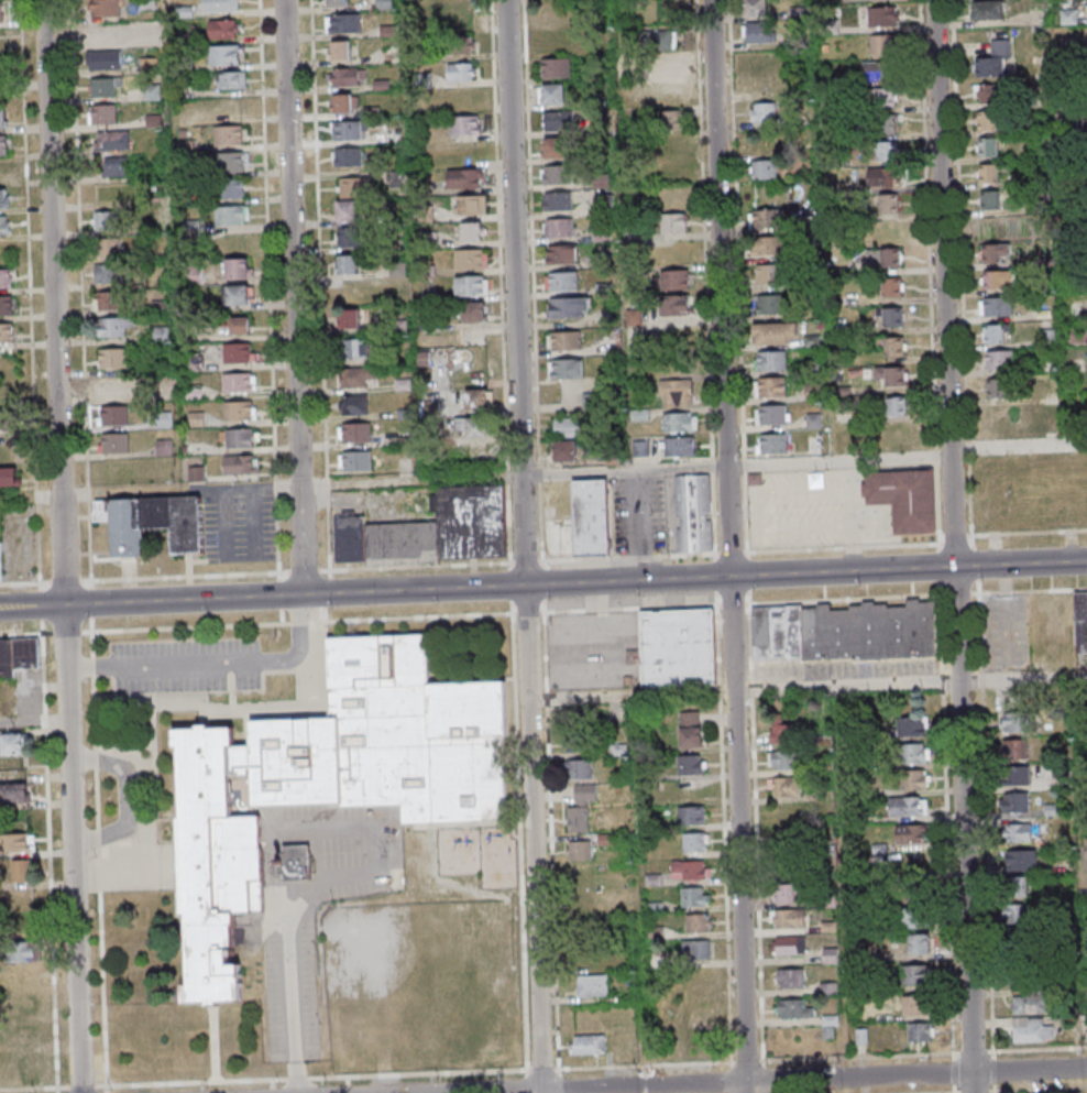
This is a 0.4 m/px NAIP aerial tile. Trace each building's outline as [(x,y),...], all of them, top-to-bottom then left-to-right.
[(90,16),(121,16),(121,0),(90,0),(90,16)] [(203,11),(238,11),(238,0),(203,0),(203,11)] [(745,15),(767,15),(767,0),(745,0),(745,15)] [(974,19),(1003,19),(1003,0),(974,0),(974,19)] [(874,9),(902,8),(902,28),(874,29),(874,9)] [(1075,23),(1075,13),(1065,13),(1065,23),(1075,23)] [(361,14),(326,14),(326,32),(361,32),(361,14)] [(239,19),(211,19),(211,38),(239,38),(239,19)] [(743,22),(743,42),(775,42),(775,22),(743,22)] [(159,23),(136,23),(136,41),(159,41),(159,23)] [(654,30),(654,49),(677,48),(677,30),(654,30)] [(546,34),(573,33),(574,53),(546,54),(546,34)] [(875,36),(903,35),(904,55),(876,56),(875,36)] [(1005,76),(1004,57),(1012,57),(1011,39),(992,39),(992,57),(976,57),(976,77),(1005,76)] [(474,54),(474,40),(447,40),(447,54),(474,54)] [(352,41),(331,41),(331,59),(352,59),(352,41)] [(210,64),(242,64),(242,45),(210,45),(210,64)] [(90,69),(120,69),(120,51),(90,51),(90,69)] [(682,56),(655,56),(655,76),(682,76),(682,56)] [(547,61),(575,59),(575,79),(548,80),(547,61)] [(448,81),(477,80),(477,62),(448,63),(448,81)] [(878,63),(907,63),(907,81),(878,83),(878,63)] [(367,67),(331,68),(331,85),(367,85),(367,67)] [(246,87),(246,71),(217,71),(217,87),(246,87)] [(91,96),(122,96),(122,77),(91,77),(91,96)] [(645,83),(645,94),(662,94),(662,103),(687,103),(687,83),(645,83)] [(144,100),(161,100),(161,84),(144,84),(144,100)] [(540,84),(540,104),(567,104),(567,84),(540,84)] [(1006,84),(978,84),(978,104),(1006,104),(1006,84)] [(896,107),(896,89),(875,89),(875,107),(896,107)] [(332,113),(359,113),(359,94),(332,94),(332,113)] [(242,117),(242,99),(221,99),(221,117),(242,117)] [(752,122),(771,122),(771,102),(752,102),(752,122)] [(117,104),(91,104),(91,123),(117,123),(117,104)] [(685,129),(685,110),(664,110),(664,129),(685,129)] [(550,112),(578,112),(579,131),(550,132),(550,112)] [(982,113),(1001,112),(1001,131),(982,132),(982,113)] [(870,132),(898,132),(898,113),(870,113),(870,132)] [(450,116),(450,134),(481,134),(481,116),(450,116)] [(367,139),(367,121),(332,121),(332,139),(367,139)] [(215,125),(215,145),(244,145),(244,125),(215,125)] [(129,150),(129,131),(94,131),(94,150),(129,150)] [(8,135),(0,135),(0,156),(8,156),(8,135)] [(544,137),(544,157),(566,157),(566,137),(544,137)] [(686,137),(662,137),(662,156),(686,156),(686,137)] [(982,140),(1001,139),(1001,157),(982,159),(982,140)] [(898,141),(870,141),(870,160),(898,160),(898,141)] [(332,147),(332,166),(364,166),(364,147),(332,147)] [(216,172),(249,172),(249,152),(216,152),(216,172)] [(128,156),(104,156),(104,176),(128,176),(128,156)] [(776,179),(776,160),(752,160),(752,179),(776,179)] [(0,162),(0,181),(8,181),(8,162),(0,162)] [(548,167),(575,166),(577,186),(548,186),(548,167)] [(985,166),(1003,166),(1003,185),(985,185),(985,166)] [(874,170),(902,168),(902,188),(875,189),(874,170)] [(447,169),(448,187),(483,187),(483,169),(447,169)] [(367,176),(338,177),(339,196),(368,195),(367,176)] [(245,179),(216,179),(216,198),(245,198),(245,179)] [(9,208),(9,189),(0,189),(0,208),(9,208)] [(985,193),(1003,192),(1004,211),(986,211),(985,193)] [(549,193),(577,193),(578,211),(549,212),(549,193)] [(880,194),(880,214),(899,214),(899,194),(880,194)] [(487,214),(487,195),(455,195),(455,214),(487,214)] [(337,221),(364,221),(364,200),(337,200),(337,221)] [(216,224),(249,224),(249,205),(216,205),(216,224)] [(750,209),(750,228),(780,228),(780,209),(750,209)] [(115,211),(94,211),(94,231),(115,231),(115,211)] [(660,233),(687,233),(687,214),(660,214),(660,233)] [(10,235),(10,215),(0,215),(0,235),(10,235)] [(981,218),(981,238),(1001,238),(1001,218),(981,218)] [(550,220),(579,219),(579,239),(551,240),(550,220)] [(462,222),(462,241),(485,241),(485,222),(462,222)] [(363,227),(338,227),(338,247),(363,247),(363,227)] [(639,237),(639,227),(626,227),(626,237),(639,237)] [(788,236),(758,236),(758,254),(788,254),(788,236)] [(121,238),(98,238),(98,256),(121,256),(121,238)] [(1010,263),(1010,246),(983,246),(983,263),(1010,263)] [(552,247),(581,247),(582,265),(553,266),(552,247)] [(867,248),(867,267),(902,267),(902,248),(867,248)] [(488,249),(455,249),(455,269),(488,269),(488,249)] [(338,255),(338,274),(359,274),(359,255),(338,255)] [(227,279),(251,279),(251,258),(227,258),(227,279)] [(95,283),(118,283),(118,264),(95,264),(95,283)] [(758,283),(783,283),(783,264),(758,264),(758,283)] [(12,289),(12,269),(0,269),(0,289),(12,289)] [(689,270),(664,270),(664,289),(689,289),(689,270)] [(553,274),(582,273),(582,293),(555,293),(553,274)] [(1013,273),(982,273),(982,291),(1013,291),(1013,273)] [(456,275),(456,295),(488,295),(488,275),(456,275)] [(903,296),(903,277),(884,277),(884,296),(903,296)] [(251,303),(251,284),(227,284),(227,303),(251,303)] [(95,292),(95,310),(125,310),(125,292),(95,292)] [(661,315),(695,315),(695,295),(661,295),(661,315)] [(758,313),(786,313),(786,295),(758,295),(758,313)] [(14,315),(14,296),(0,296),(0,315),(14,315)] [(555,300),(582,299),(583,319),(555,320),(555,300)] [(1013,299),(982,299),(982,318),(1013,318),(1013,299)] [(487,301),(464,301),(464,322),(487,322),(487,301)] [(903,306),(882,306),(882,326),(903,326),(903,306)] [(360,328),(360,308),(339,308),(339,328),(360,328)] [(628,325),(642,325),(642,309),(628,309),(628,325)] [(250,332),(250,316),(234,316),(234,332),(250,332)] [(132,318),(98,318),(98,336),(132,336),(132,318)] [(798,343),(798,322),(755,323),(755,344),(798,343)] [(0,323),(0,343),(14,343),(14,323),(0,323)] [(1006,326),(985,326),(985,345),(1006,345),(1006,326)] [(557,332),(585,332),(586,351),(558,352),(557,332)] [(905,337),(881,337),(881,356),(905,356),(905,337)] [(344,338),(344,358),(370,358),(370,338),(344,338)] [(252,342),(225,342),(225,363),(252,363),(252,342)] [(101,368),(127,368),(127,348),(101,348),(101,368)] [(787,351),(756,351),(756,370),(787,370),(787,351)] [(985,352),(985,371),(1015,371),(1015,352),(985,352)] [(202,354),(186,354),(186,369),(202,370),(202,354)] [(559,361),(586,360),(588,380),(559,381),(559,361)] [(341,387),(369,387),(369,384),(377,384),(377,366),(341,366),(341,387)] [(883,376),(887,376),(887,386),(906,386),(906,366),(883,366),(883,376)] [(223,392),(255,392),(255,373),(223,373),(223,392)] [(123,395),(123,376),(99,376),(99,395),(123,395)] [(786,397),(786,378),(756,378),(756,397),(786,397)] [(660,379),(660,406),(693,406),(693,379),(660,379)] [(985,400),(1009,400),(1009,380),(985,380),(985,400)] [(490,389),(467,389),(467,411),(490,411),(490,389)] [(342,394),(342,413),(368,413),(368,394),(342,394)] [(887,417),(908,417),(908,397),(887,397),(887,417)] [(225,419),(256,419),(256,401),(225,401),(225,419)] [(789,405),(757,405),(757,424),(789,424),(789,405)] [(128,424),(128,406),(98,406),(98,424),(128,424)] [(663,412),(663,432),(697,432),(697,412),(663,412)] [(467,438),(489,438),(489,417),(456,417),(456,431),(467,431),(467,438)] [(580,419),(555,419),(555,433),(580,433),(580,419)] [(371,423),(339,423),(339,442),(371,442),(371,423)] [(221,447),(257,447),(257,428),(221,428),(221,447)] [(887,428),(887,447),(908,447),(908,428),(887,428)] [(100,433),(100,452),(129,452),(129,433),(100,433)] [(758,453),(787,453),(787,433),(758,433),(758,453)] [(696,437),(662,437),(662,456),(696,456),(696,437)] [(578,440),(555,440),(555,462),(578,462),(578,440)] [(372,470),(372,451),(340,451),(340,470),(372,470)] [(259,455),(225,455),(225,474),(259,474),(259,455)] [(205,482),(204,466),(189,467),(189,482),(205,482)] [(19,486),(19,467),(0,467),(0,486),(19,486)] [(895,535),(934,534),(933,471),(864,472),(864,504),(895,504),(895,535)] [(677,552),(713,551),(711,474),(675,475),(677,552)] [(611,479),(574,479),(574,556),(611,556),(611,479)] [(504,485),(432,486),(432,522),(365,523),(365,515),(335,515),(336,563),(506,559),(504,485)] [(204,552),(202,496),(94,499),(95,521),(111,521),(112,557),(145,556),(144,528),(172,527),(173,553),(204,552)] [(1086,654),(1086,592),(1076,592),(1076,654),(1086,654)] [(753,660),(939,658),(939,600),(907,601),(907,605),(831,605),(831,604),(752,605),(753,660)] [(641,610),(642,687),(716,686),(715,609),(641,610)] [(329,640),(428,635),(430,685),(507,681),(509,735),(504,736),(507,819),(403,823),(402,805),(343,807),(343,804),(256,807),(254,775),(230,776),(231,818),(259,817),(263,912),(235,914),(235,925),(233,925),(234,950),(229,950),(230,966),(240,966),(241,1002),(219,1003),(219,1006),(208,1007),(208,1003),(184,1004),(183,986),(190,986),(187,916),(183,916),(179,819),(183,819),(180,748),(175,748),(175,731),(199,730),(199,726),(210,726),(210,730),(232,729),(233,747),(253,746),(252,722),(332,719),(329,640)] [(15,677),(14,668),(39,668),(38,638),(0,639),(0,677),(15,677)] [(638,650),(627,650),(627,663),(638,662),(638,650)] [(702,747),(702,712),(680,712),(680,747),(702,747)] [(998,713),(998,732),(1029,732),(1029,713),(998,713)] [(927,736),(927,717),(898,717),(898,736),(927,736)] [(771,743),(797,743),(797,723),(771,723),(771,743)] [(564,727),(564,751),(595,751),(595,727),(564,727)] [(25,733),(2,733),(2,746),(0,746),(0,754),(25,754),(25,733)] [(1028,739),(1002,739),(1002,762),(1005,762),(1005,784),(1030,784),(1030,764),(1028,764),(1028,739)] [(930,763),(930,743),(903,743),(903,763),(930,763)] [(768,769),(797,769),(797,751),(768,751),(768,769)] [(704,774),(704,754),(678,754),(678,774),(704,774)] [(592,760),(567,760),(567,779),(592,779),(592,760)] [(903,769),(903,789),(930,789),(930,769),(903,769)] [(768,777),(768,796),(800,796),(800,777),(768,777)] [(0,782),(0,803),(30,803),(30,782),(0,782)] [(597,784),(576,784),(576,807),(568,807),(568,831),(588,831),(588,801),(597,801),(597,784)] [(1029,812),(1029,792),(1003,792),(1003,812),(1029,812)] [(890,796),(890,816),(927,815),(927,796),(890,796)] [(705,824),(705,806),(683,806),(683,824),(705,824)] [(928,843),(928,824),(895,824),(895,843),(928,843)] [(1031,841),(1031,824),(1006,824),(1006,841),(1031,841)] [(34,851),(34,833),(0,833),(0,851),(34,851)] [(706,833),(683,833),(683,851),(706,851),(706,833)] [(591,860),(591,841),(567,841),(567,860),(591,860)] [(309,845),(311,881),(286,882),(285,875),(279,875),(278,854),(285,854),(284,846),(309,845)] [(1036,871),(1036,850),(1009,850),(1009,871),(1036,871)] [(12,860),(12,881),(31,881),(30,859),(12,860)] [(708,860),(672,860),(672,879),(708,879),(708,860)] [(896,899),(932,899),(932,872),(897,871),(896,899)] [(1006,877),(1006,897),(1028,897),(1028,877),(1006,877)] [(775,904),(801,904),(801,884),(775,884),(775,904)] [(681,887),(681,906),(709,906),(709,887),(681,887)] [(1006,905),(1007,929),(1032,928),(1031,904),(1006,905)] [(807,928),(807,909),(772,909),(772,928),(807,928)] [(935,930),(935,909),(900,909),(900,930),(935,930)] [(710,913),(685,913),(685,933),(710,932),(710,913)] [(805,954),(805,936),(773,936),(773,954),(805,954)] [(909,936),(909,955),(931,955),(931,936),(909,936)] [(712,940),(683,940),(683,958),(712,958),(712,940)] [(43,961),(43,941),(7,941),(7,961),(43,961)] [(907,985),(931,985),(931,965),(907,965),(907,985)] [(778,987),(804,987),(804,969),(778,969),(778,987)] [(608,996),(608,975),(577,975),(577,996),(608,996)] [(903,996),(903,1015),(933,1015),(933,996),(903,996)] [(1013,1014),(1049,1014),(1049,996),(1013,996),(1013,1014)] [(778,1018),(813,1018),(813,999),(778,999),(778,1018)] [(1043,1026),(1043,1019),(1013,1019),(1013,1042),(1054,1042),(1054,1026),(1043,1026)] [(935,1023),(910,1023),(910,1041),(935,1041),(935,1023)] [(715,1033),(683,1033),(683,1051),(715,1051),(715,1033)] [(605,1053),(605,1035),(571,1035),(571,1053),(605,1053)]
